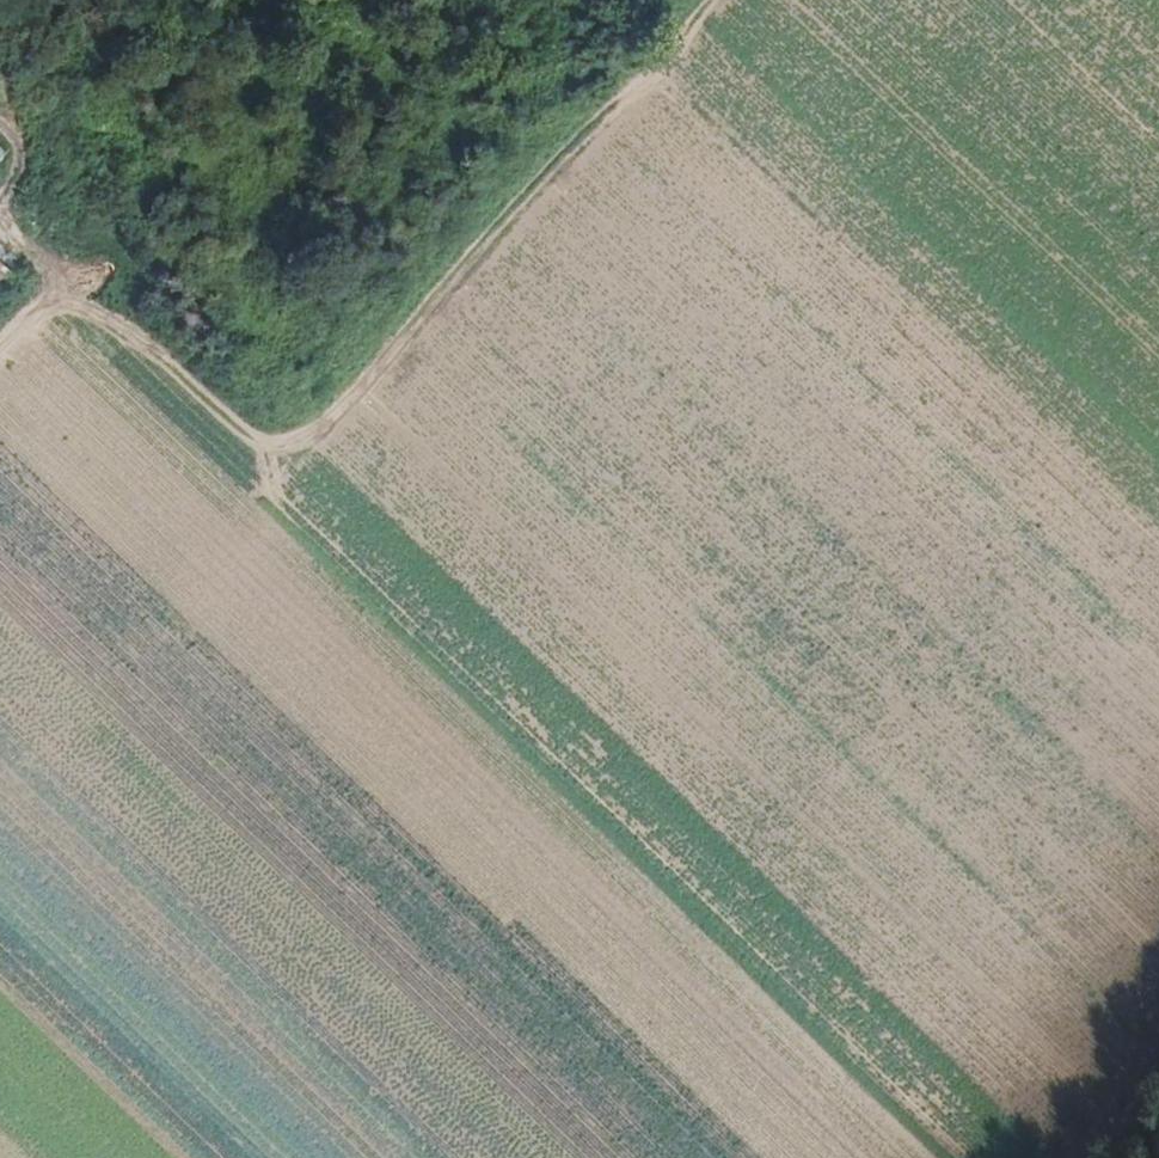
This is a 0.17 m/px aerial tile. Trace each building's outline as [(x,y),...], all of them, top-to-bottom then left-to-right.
[(13,279),(0,268),(0,293),(13,279)]
